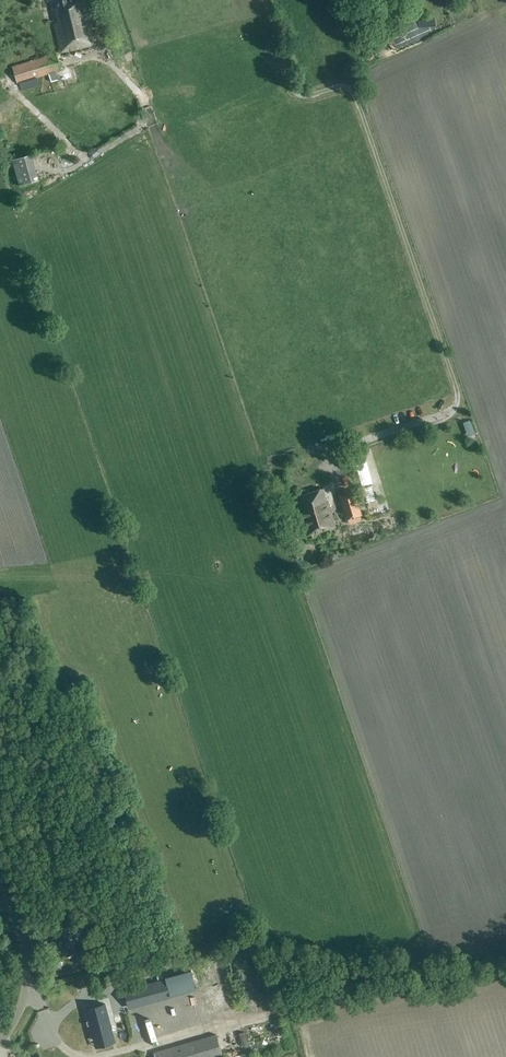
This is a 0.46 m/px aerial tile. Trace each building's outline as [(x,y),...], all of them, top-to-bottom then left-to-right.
[(62,52),(94,44),(84,0),(50,0),(62,52)] [(61,70),(61,69),(56,54),(13,67),(18,83),(49,74),(61,70)] [(62,69),(61,69),(61,70),(49,74),(51,81),(64,77),(62,69)] [(39,181),(32,155),(12,160),(19,187),(39,181)] [(369,486),(362,488),(366,503),(371,501),(376,500),(372,486),(369,486)] [(299,510),(307,536),(335,527),(323,488),(298,496),(302,509),(299,510)] [(360,515),(361,515),(354,491),(339,496),(346,519),(347,519),(360,515)] [(53,970),(62,969),(60,961),(52,962),(53,970)] [(170,995),(195,988),(190,970),(165,977),(166,980),(170,995)] [(202,992),(204,998),(210,1019),(257,1006),(248,978),(202,992)] [(171,997),(170,995),(166,980),(124,992),(129,1009),(171,997)] [(77,986),(58,992),(70,1031),(90,1025),(77,986)] [(194,1001),(142,1016),(148,1037),(200,1022),(194,1001)] [(105,1004),(86,1009),(89,1021),(90,1025),(94,1038),(112,1033),(105,1004)] [(257,1056),(260,1056),(263,1056),(255,1030),(250,1032),(257,1056)] [(153,1052),(155,1056),(219,1056),(223,1056),(216,1034),(153,1052)]
